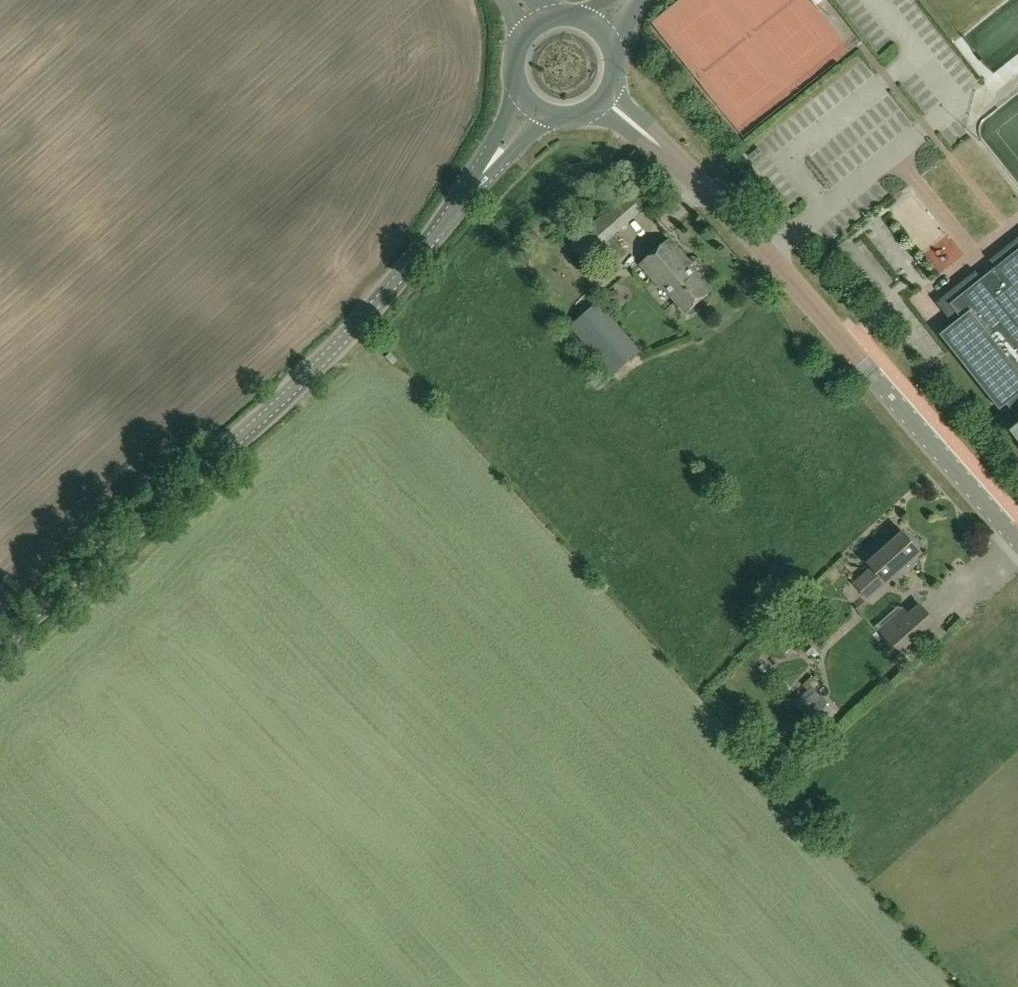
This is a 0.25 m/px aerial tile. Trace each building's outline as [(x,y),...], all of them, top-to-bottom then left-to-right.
[(583,260),(644,208),(630,191),(569,243),(583,260)] [(665,288),(687,313),(712,291),(691,266),(693,264),(671,238),(640,265),(663,290),(665,288)] [(947,307),(959,321),(938,337),(998,412),(1005,407),(1017,423),(1017,250),(947,307)] [(571,327),(613,376),(640,353),(599,304),(571,327)] [(1010,432),(1017,442),(1017,425),(1010,432)] [(887,583),(921,551),(904,532),(869,564),(872,567),(854,583),(866,596),(884,579),(887,583)] [(878,624),(877,625),(904,655),(939,625),(921,605),(887,635),(878,624)]
